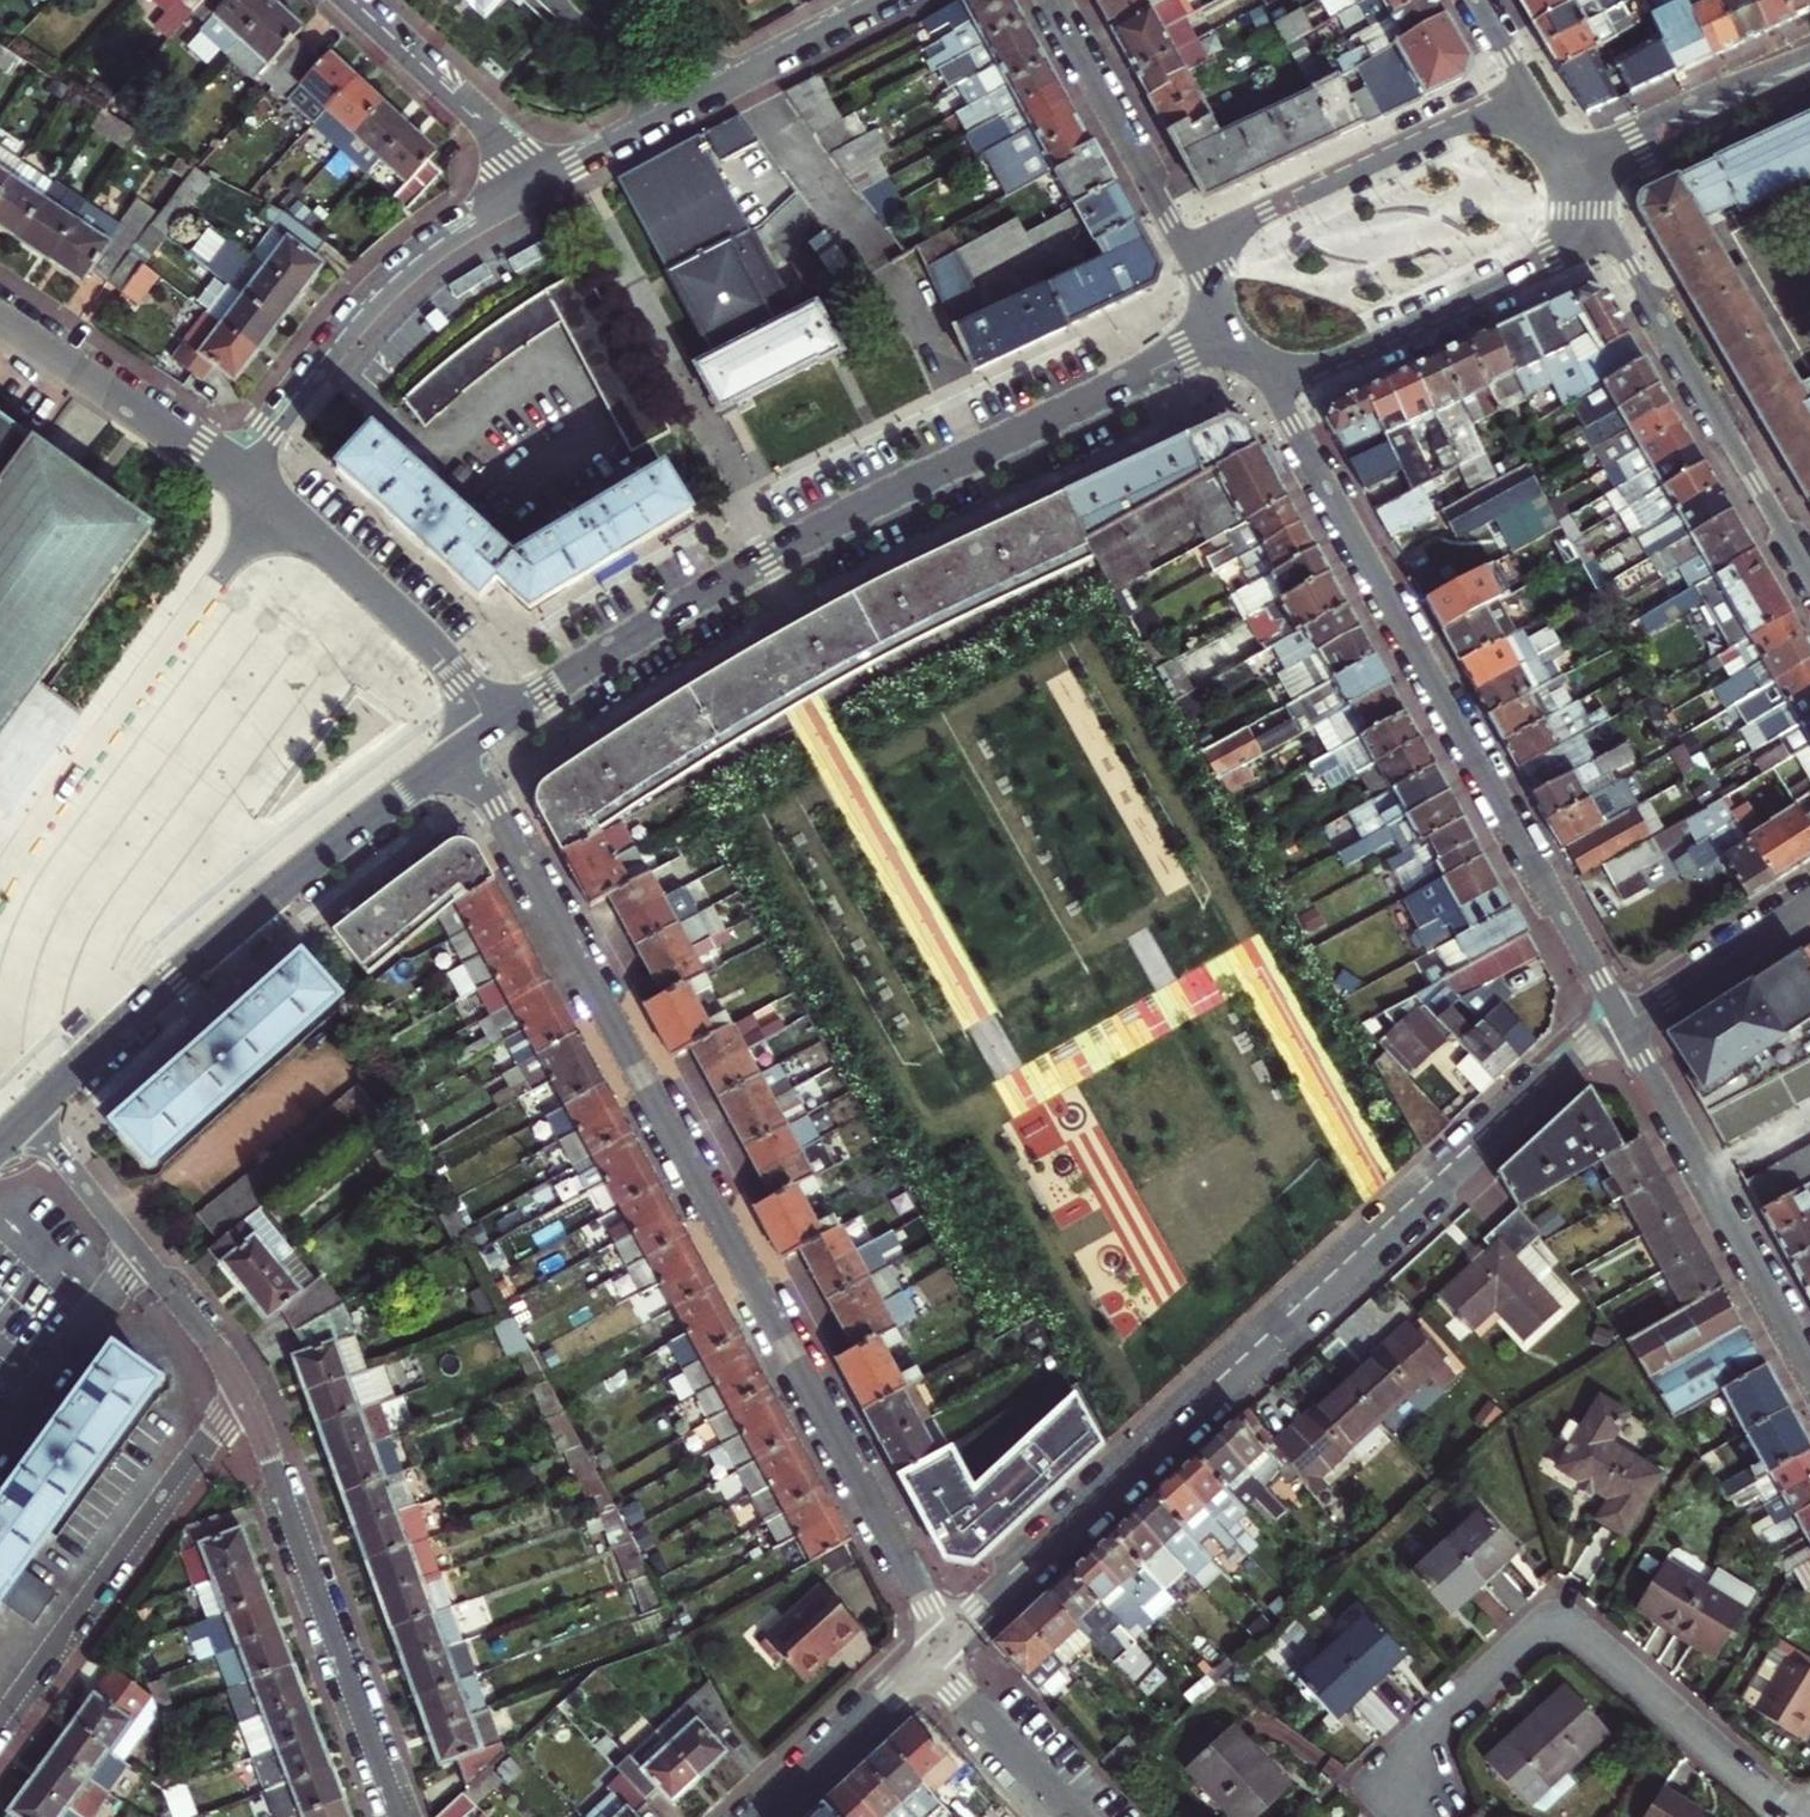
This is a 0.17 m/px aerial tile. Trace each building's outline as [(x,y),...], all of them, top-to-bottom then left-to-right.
[(167,12),(156,24),(171,38),(198,10),(207,0),(154,0),(167,12)] [(198,10),(211,22),(205,28),(231,54),(234,51),(248,37),(281,3),(278,0),(207,0),(198,10)] [(472,3),(485,16),(501,0),(468,0),(472,3)] [(925,21),(932,34),(954,23),(959,31),(974,23),(972,21),(993,9),(996,15),(1016,5),(1013,0),(963,0),(925,21)] [(1099,3),(1109,20),(1123,45),(1128,56),(1148,45),(1142,37),(1164,26),(1166,31),(1187,19),(1189,18),(1179,0),(1104,0),(1099,3)] [(1324,0),(1335,20),(1348,12),(1369,0),(1324,0)] [(1392,17),(1421,0),(1369,0),(1348,12),(1354,24),(1386,7),(1392,17)] [(1446,17),(1440,5),(1437,0),(1421,0),(1392,17),(1400,28),(1367,46),(1374,58),(1388,50),(1446,17)] [(1520,3),(1527,15),(1533,25),(1577,0),(1526,0),(1520,3)] [(1533,25),(1540,37),(1547,49),(1625,3),(1623,0),(1577,0),(1533,25)] [(1650,18),(1676,75),(1686,71),(1712,59),(1685,1),(1684,0),(1652,0),(1658,13),(1650,18)] [(1685,1),(1712,59),(1729,50),(1740,45),(1719,0),(1684,0),(1685,1)] [(1768,33),(1752,0),(1719,0),(1740,45),(1758,37),(1768,33)] [(1768,33),(1785,25),(1795,20),(1786,0),(1752,0),(1768,33)] [(1795,20),(1809,13),(1809,0),(1786,0),(1795,20)] [(312,48),(298,35),(306,26),(300,21),(281,3),(248,37),(234,51),(260,75),(263,71),(277,85),(312,48)] [(1638,25),(1625,3),(1547,49),(1553,59),(1560,71),(1594,51),(1638,25)] [(1016,5),(996,15),(993,9),(972,21),(974,23),(959,31),(926,49),(931,59),(928,61),(935,73),(938,71),(970,53),(986,45),(1026,23),(1021,15),(1016,5)] [(1313,33),(1302,13),(1277,27),(1288,47),(1303,38),(1313,33)] [(1446,17),(1388,50),(1374,58),(1358,67),(1359,69),(1370,88),(1352,97),(1367,124),(1406,106),(1468,77),(1469,69),(1471,59),(1446,17)] [(1148,45),(1128,56),(1134,66),(1138,73),(1198,40),(1187,19),(1166,31),(1164,26),(1142,37),(1148,45)] [(1033,35),(1026,23),(986,45),(970,53),(938,71),(949,92),(959,87),(997,66),(995,63),(1017,52),(1020,59),(1040,48),(1033,35)] [(1316,60),(1303,38),(1288,47),(1301,69),(1316,60)] [(1631,96),(1676,75),(1658,38),(1615,63),(1631,96)] [(1151,97),(1170,86),(1167,81),(1188,70),(1191,74),(1211,63),(1198,40),(1138,73),(1145,85),(1151,97)] [(0,44),(0,63),(18,73),(25,60),(0,44)] [(306,82),(335,109),(363,80),(339,58),(334,53),(326,61),(312,48),(277,85),(292,97),(306,82)] [(1044,56),(1040,48),(1020,59),(1017,52),(995,63),(997,66),(959,87),(970,108),(1049,65),(1044,56)] [(1594,51),(1560,71),(1569,88),(1586,117),(1614,104),(1618,102),(1594,51)] [(1020,107),(1060,85),(1054,74),(1049,65),(970,108),(966,110),(978,130),(1020,107)] [(1171,133),(1191,122),(1195,129),(1215,117),(1214,115),(1220,112),(1215,104),(1210,107),(1202,94),(1195,82),(1191,74),(1188,70),(1167,81),(1170,86),(1151,97),(1162,116),(1171,133)] [(1314,93),(1339,138),(1350,132),(1367,124),(1352,97),(1342,77),(1314,93)] [(378,93),(363,80),(335,109),(362,135),(390,105),(378,93)] [(828,101),(817,80),(782,99),(797,119),(828,101)] [(335,109),(306,82),(292,97),(320,125),(335,109)] [(1065,94),(1060,85),(978,130),(970,134),(982,157),(985,155),(1032,129),(1033,131),(1054,121),(1050,113),(1070,103),(1065,94)] [(1339,138),(1314,93),(1224,132),(1227,139),(1187,161),(1203,191),(1211,192),(1219,194),(1275,168),(1310,151),(1339,138)] [(797,119),(812,139),(840,124),(828,101),(797,119)] [(1070,103),(1050,113),(1054,121),(1033,131),(1032,129),(985,155),(995,175),(1083,127),(1077,116),(1070,103)] [(403,117),(390,105),(362,135),(387,159),(415,128),(403,117)] [(348,150),(362,135),(335,109),(320,125),(348,150)] [(1191,122),(1171,133),(1181,150),(1187,161),(1227,139),(1224,132),(1215,117),(1195,129),(1191,122)] [(840,124),(812,139),(827,157),(863,138),(852,118),(840,124)] [(728,163),(762,145),(744,119),(714,135),(728,163)] [(1748,149),(1719,162),(1720,164),(1705,171),(1680,183),(1680,181),(1647,196),(1644,200),(1642,204),(1642,208),(1644,214),(1696,306),(1766,425),(1809,400),(1809,381),(1798,388),(1731,272),(1701,221),(1715,215),(1737,204),(1741,214),(1773,199),(1809,182),(1809,120),(1748,149)] [(1055,175),(1078,162),(1075,156),(1094,145),(1088,136),(1083,127),(995,175),(1006,197),(1053,172),(1055,175)] [(430,142),(415,128),(387,159),(413,183),(400,197),(413,209),(446,172),(432,159),(440,151),(430,142)] [(872,133),(863,138),(827,157),(842,178),(866,165),(883,155),(872,133)] [(373,173),(387,159),(362,135),(348,150),(373,173)] [(673,277),(756,233),(705,138),(665,158),(622,180),(670,271),(673,277)] [(1078,162),(1055,175),(1065,195),(1108,172),(1102,160),(1094,145),(1075,156),(1078,162)] [(17,177),(26,163),(0,146),(0,202),(17,177)] [(189,178),(197,167),(181,157),(174,169),(189,178)] [(62,180),(29,159),(26,163),(17,177),(49,199),(59,184),(62,180)] [(857,197),(877,185),(866,165),(842,178),(857,197)] [(189,178),(177,194),(193,205),(213,179),(197,167),(189,178)] [(1108,172),(1065,195),(1074,211),(1118,189),(1108,172)] [(17,177),(0,202),(0,226),(5,229),(21,240),(49,199),(17,177)] [(877,185),(857,197),(873,216),(898,203),(886,181),(877,185)] [(49,199),(82,221),(92,205),(59,184),(49,199)] [(1095,246),(1137,223),(1129,208),(1118,189),(1074,211),(1025,236),(1033,252),(1084,226),(1095,246)] [(177,194),(163,215),(155,226),(170,237),(193,205),(177,194)] [(49,199),(21,240),(38,251),(54,261),(82,221),(49,199)] [(82,221),(115,243),(118,237),(138,251),(155,226),(163,215),(141,200),(123,226),(92,205),(82,221)] [(273,205),(269,210),(327,246),(332,241),(318,231),(290,213),(273,205)] [(277,225),(292,236),(320,257),(327,246),(269,210),(264,216),(277,225)] [(974,243),(989,273),(1033,252),(1025,236),(1018,220),(974,243)] [(118,237),(115,243),(82,221),(54,261),(73,275),(87,284),(96,271),(115,284),(134,255),(138,251),(118,237)] [(1122,305),(1160,289),(1161,267),(1137,223),(1095,246),(1104,264),(1050,289),(1069,328),(1122,305)] [(258,253),(272,263),(309,291),(320,276),(330,263),(320,257),(292,236),(277,225),(258,253)] [(214,261),(231,237),(216,226),(198,250),(214,261)] [(959,251),(948,229),(914,247),(925,269),(959,251)] [(800,317),(756,233),(673,277),(678,286),(715,357),(717,361),(700,370),(723,415),(741,406),(747,403),(752,400),(819,364),(820,366),(830,361),(837,357),(842,355),(818,309),(817,307),(800,317)] [(272,263),(258,253),(233,235),(231,237),(214,261),(211,266),(236,284),(250,294),(272,263)] [(972,282),(989,273),(974,243),(959,251),(925,269),(953,331),(974,322),(971,316),(985,310),(972,282)] [(149,267),(134,255),(115,284),(130,295),(131,293),(139,281),(149,267)] [(272,263),(250,294),(287,321),(298,306),(309,291),(272,263)] [(1731,272),(1798,388),(1809,381),(1809,373),(1747,263),(1731,272)] [(139,281),(131,293),(148,305),(167,279),(149,267),(139,281)] [(427,429),(459,400),(498,370),(524,353),(566,328),(611,413),(634,455),(650,446),(667,437),(675,433),(626,343),(587,272),(563,286),(535,302),(498,325),(434,375),(412,395),(403,403),(427,429)] [(250,294),(236,284),(214,314),(228,324),(250,294)] [(1589,288),(1553,305),(1563,327),(1593,390),(1644,359),(1630,336),(1607,296),(1597,292),(1589,288)] [(1006,308),(1025,348),(1069,328),(1050,289),(1006,308)] [(250,294),(228,324),(266,351),(277,335),(287,321),(250,294)] [(1565,406),(1569,403),(1593,390),(1563,327),(1553,305),(1521,320),(1498,331),(1518,373),(1527,394),(1554,382),(1565,406)] [(953,331),(986,365),(1012,354),(1025,348),(1006,308),(974,322),(953,331)] [(228,324),(214,314),(193,344),(206,354),(228,324)] [(223,368),(243,382),(255,366),(266,351),(228,324),(206,354),(193,344),(181,360),(213,383),(223,368)] [(1485,336),(1471,343),(1501,407),(1509,404),(1506,398),(1519,392),(1511,376),(1518,373),(1498,331),(1485,336)] [(1455,351),(1442,357),(1474,421),(1501,407),(1471,343),(1455,351)] [(1475,493),(1502,477),(1474,421),(1442,357),(1429,362),(1415,369),(1462,466),(1475,493)] [(1653,376),(1644,359),(1593,390),(1569,403),(1585,430),(1659,386),(1653,376)] [(1367,391),(1380,418),(1403,469),(1414,491),(1434,480),(1462,466),(1415,369),(1391,380),(1367,391)] [(1583,431),(1593,450),(1595,449),(1631,429),(1629,426),(1648,416),(1650,420),(1673,409),(1667,400),(1659,386),(1585,430),(1583,431)] [(1334,414),(1331,424),(1339,439),(1380,418),(1367,391),(1358,395),(1337,405),(1334,414)] [(1766,425),(1788,464),(1809,502),(1809,400),(1766,425)] [(1629,426),(1631,429),(1595,449),(1605,468),(1682,425),(1678,419),(1673,409),(1650,420),(1648,416),(1629,426)] [(1206,477),(1262,447),(1251,426),(1241,422),(1230,418),(1218,422),(1187,437),(1206,477)] [(1403,469),(1380,418),(1339,439),(1366,488),(1403,469)] [(44,685),(155,529),(100,490),(0,420),(0,739),(17,716),(41,683),(44,685)] [(1672,458),(1694,446),(1688,436),(1682,425),(1605,468),(1617,488),(1651,468),(1649,465),(1670,454),(1672,458)] [(484,600),(499,583),(533,613),(555,599),(581,584),(611,566),(637,551),(662,536),(693,518),(667,473),(639,491),(636,486),(609,501),(612,506),(563,536),(559,530),(534,545),(538,551),(516,564),(491,540),(496,535),(473,513),(469,519),(429,481),(433,476),(410,453),(405,458),(377,431),(342,467),(353,478),(375,498),(395,517),(421,541),(454,572),(471,588),(484,600)] [(1088,542),(1206,477),(1187,437),(1166,446),(1131,461),(1090,479),(1061,491),(1088,542)] [(1649,465),(1651,468),(1617,488),(1608,493),(1619,512),(1630,505),(1704,463),(1699,455),(1694,446),(1672,458),(1670,454),(1649,465)] [(1088,542),(1094,553),(1105,573),(1234,503),(1246,523),(1290,499),(1278,476),(1262,447),(1206,477),(1088,542)] [(1459,540),(1499,518),(1518,553),(1564,528),(1560,520),(1549,500),(1538,481),(1528,462),(1502,477),(1475,493),(1443,511),(1452,528),(1459,540)] [(1712,476),(1704,463),(1630,505),(1644,529),(1718,487),(1712,476)] [(1414,491),(1378,510),(1393,538),(1437,513),(1427,495),(1439,488),(1434,480),(1414,491)] [(1638,532),(1651,555),(1730,509),(1724,498),(1718,487),(1644,529),(1638,532)] [(558,769),(536,797),(558,838),(565,851),(604,829),(601,823),(723,743),(804,698),(872,661),(1094,553),(1088,542),(1061,491),(1035,503),(993,523),(890,573),(833,603),(788,627),(771,637),(690,682),(580,754),(558,769)] [(1238,540),(1232,543),(1240,557),(1304,522),(1297,511),(1290,499),(1246,523),(1233,530),(1238,540)] [(1679,566),(1742,529),(1737,520),(1730,509),(1651,555),(1663,575),(1679,566)] [(1570,514),(1560,520),(1564,528),(1571,539),(1581,533),(1570,514)] [(1254,584),(1318,549),(1310,534),(1304,522),(1240,557),(1254,584)] [(1690,587),(1754,550),(1748,540),(1742,529),(1679,566),(1690,587)] [(1250,586),(1264,612),(1332,574),(1324,560),(1318,549),(1254,584),(1250,586)] [(1717,655),(1790,613),(1780,595),(1764,568),(1754,550),(1690,587),(1636,618),(1646,635),(1706,601),(1723,632),(1693,649),(1701,663),(1717,655)] [(1594,557),(1583,563),(1596,587),(1607,580),(1594,557)] [(1428,602),(1445,633),(1499,603),(1513,595),(1496,565),(1428,602)] [(1248,621),(1266,652),(1277,646),(1350,607),(1341,592),(1332,574),(1264,612),(1248,621)] [(1607,580),(1596,587),(1608,607),(1624,597),(1613,577),(1607,580)] [(1515,632),(1499,603),(1445,633),(1452,646),(1461,662),(1515,632)] [(1289,669),(1362,630),(1356,619),(1350,607),(1277,646),(1289,669)] [(1749,667),(1803,636),(1798,626),(1790,613),(1717,655),(1722,664),(1741,653),(1749,667)] [(1533,641),(1526,626),(1515,632),(1461,662),(1467,675),(1474,687),(1496,675),(1499,681),(1521,669),(1519,666),(1563,641),(1558,632),(1549,636),(1547,633),(1533,641)] [(1293,702),(1377,656),(1369,643),(1362,630),(1289,669),(1279,675),(1293,702)] [(1803,636),(1749,667),(1714,687),(1726,707),(1742,698),(1809,659),(1809,647),(1803,636)] [(1499,681),(1496,675),(1474,687),(1484,704),(1490,714),(1554,679),(1547,666),(1562,658),(1560,655),(1568,651),(1563,641),(1519,666),(1521,669),(1499,681)] [(1203,752),(1218,779),(1301,733),(1391,683),(1384,670),(1377,656),(1293,702),(1287,706),(1294,720),(1286,720),(1252,739),(1246,728),(1203,752)] [(1742,698),(1749,709),(1766,698),(1773,710),(1809,688),(1809,659),(1742,698)] [(1178,660),(1158,671),(1175,701),(1195,691),(1178,660)] [(1554,679),(1490,714),(1497,727),(1503,740),(1567,705),(1559,689),(1566,686),(1564,683),(1570,679),(1567,672),(1554,679)] [(1316,761),(1407,712),(1399,697),(1391,683),(1301,733),(1316,761)] [(1768,740),(1778,734),(1809,716),(1809,688),(1773,710),(1756,719),(1768,740)] [(1511,753),(1518,766),(1582,731),(1609,715),(1603,705),(1586,715),(1577,699),(1567,705),(1503,740),(1511,753)] [(1332,788),(1336,786),(1421,738),(1416,728),(1407,712),(1316,761),(1311,765),(1318,779),(1325,775),(1332,788)] [(1681,734),(1670,715),(1658,722),(1673,749),(1685,742),(1681,734)] [(1778,734),(1786,747),(1780,750),(1785,758),(1797,752),(1809,744),(1809,716),(1778,734)] [(1768,740),(1756,719),(1742,727),(1754,748),(1768,740)] [(1532,793),(1596,757),(1582,731),(1518,766),(1524,778),(1532,793)] [(1336,786),(1350,813),(1435,765),(1429,753),(1421,738),(1336,786)] [(1673,749),(1687,776),(1701,768),(1693,755),(1685,742),(1673,749)] [(1797,752),(1809,774),(1809,744),(1797,752)] [(1704,749),(1693,755),(1701,768),(1705,776),(1715,770),(1704,749)] [(1608,750),(1596,757),(1532,793),(1540,806),(1547,820),(1603,788),(1598,778),(1606,773),(1617,766),(1608,750)] [(1350,813),(1329,824),(1344,850),(1449,790),(1443,778),(1435,765),(1350,813)] [(1701,768),(1687,776),(1664,788),(1670,799),(1706,778),(1705,776),(1701,768)] [(1603,788),(1612,783),(1606,773),(1598,778),(1603,788)] [(1603,788),(1547,820),(1555,835),(1560,845),(1639,802),(1625,776),(1612,783),(1603,788)] [(1703,806),(1717,798),(1709,782),(1695,790),(1703,806)] [(1791,791),(1796,798),(1805,793),(1799,784),(1791,791)] [(1456,803),(1449,790),(1344,850),(1338,853),(1344,864),(1396,836),(1403,850),(1464,817),(1456,803)] [(1804,808),(1809,803),(1809,798),(1805,793),(1796,798),(1804,808)] [(1620,856),(1628,871),(1641,892),(1650,887),(1639,869),(1661,857),(1654,843),(1713,810),(1722,827),(1708,835),(1746,898),(1762,887),(1775,879),(1732,808),(1723,794),(1717,798),(1703,806),(1651,835),(1652,838),(1620,856)] [(1732,808),(1775,879),(1803,861),(1809,857),(1809,823),(1798,804),(1763,825),(1748,799),(1732,808)] [(1650,832),(1636,809),(1572,843),(1579,857),(1586,869),(1650,832)] [(1409,894),(1483,854),(1473,835),(1464,817),(1403,850),(1389,858),(1409,894)] [(604,829),(565,851),(571,862),(578,874),(597,863),(600,870),(620,859),(618,855),(636,845),(622,819),(604,829)] [(362,904),(340,922),(378,967),(442,916),(459,903),(499,881),(478,843),(476,841),(473,838),(470,837),(467,835),(463,834),(459,834),(456,835),(453,837),(435,845),(362,904)] [(618,855),(620,859),(600,870),(597,863),(578,874),(586,890),(593,902),(610,893),(650,872),(636,845),(618,855)] [(1435,947),(1511,905),(1505,893),(1489,865),(1483,854),(1409,894),(1404,897),(1420,927),(1416,929),(1428,951),(1435,947)] [(1641,892),(1628,871),(1620,856),(1602,866),(1612,884),(1622,903),(1641,892)] [(650,872),(610,893),(617,906),(623,917),(683,885),(670,861),(650,872)] [(507,895),(499,881),(459,903),(442,916),(454,939),(474,929),(475,931),(496,919),(493,914),(511,903),(507,895)] [(697,910),(683,885),(623,917),(631,932),(637,943),(697,910)] [(466,962),(526,929),(519,917),(511,903),(493,914),(496,919),(475,931),(474,929),(454,939),(466,962)] [(1519,920),(1511,905),(1435,947),(1442,962),(1427,970),(1433,983),(1443,977),(1526,933),(1519,920)] [(697,910),(637,943),(644,956),(651,968),(710,936),(697,910)] [(500,977),(498,974),(520,963),(523,968),(541,957),(534,944),(526,929),(466,962),(481,988),(500,977)] [(1537,952),(1526,933),(1443,977),(1461,996),(1499,976),(1497,974),(1537,952)] [(710,936),(651,968),(658,981),(664,992),(704,970),(723,960),(716,946),(710,936)] [(127,1115),(163,1154),(346,988),(309,948),(284,971),(253,1000),(228,1022),(191,1056),(162,1082),(144,1098),(127,1115)] [(1806,949),(1675,1033),(1695,1070),(1688,1074),(1691,1080),(1712,1118),(1729,1109),(1744,1100),(1758,1092),(1772,1084),(1786,1076),(1800,1068),(1809,1062),(1809,956),(1806,949)] [(500,977),(481,988),(494,1013),(554,981),(548,969),(541,957),(523,968),(520,963),(498,974),(500,977)] [(733,1022),(704,970),(664,992),(648,1001),(664,1031),(676,1054),(692,1045),(733,1022)] [(1461,996),(1483,1019),(1519,1058),(1527,1050),(1538,1040),(1500,999),(1511,989),(1499,976),(1461,996)] [(466,1061),(508,1038),(527,1028),(529,1030),(550,1018),(547,1012),(566,1002),(561,993),(554,981),(494,1013),(482,1020),(490,1034),(460,1050),(466,1061)] [(1472,1052),(1497,1078),(1507,1069),(1519,1058),(1483,1019),(1472,1030),(1429,985),(1416,992),(1451,1030),(1472,1052)] [(1451,1030),(1416,992),(1383,1010),(1395,1023),(1377,1041),(1386,1050),(1407,1072),(1451,1030)] [(522,1064),(582,1031),(574,1017),(566,1002),(547,1012),(550,1018),(529,1030),(527,1028),(508,1038),(522,1064)] [(733,1022),(692,1045),(700,1060),(706,1070),(749,1047),(786,1026),(780,1014),(770,1020),(763,1007),(733,1022)] [(553,1074),(574,1063),(578,1070),(597,1059),(590,1045),(582,1031),(522,1064),(535,1088),(555,1078),(553,1074)] [(762,1071),(749,1047),(706,1070),(713,1083),(719,1095),(762,1071)] [(1452,1120),(1407,1072),(1386,1050),(1374,1062),(1424,1146),(1452,1120)] [(1457,1065),(1482,1092),(1497,1078),(1472,1052),(1457,1065)] [(603,1070),(597,1059),(578,1070),(574,1063),(553,1074),(555,1078),(568,1103),(609,1080),(603,1070)] [(762,1071),(719,1095),(726,1107),(733,1120),(793,1088),(818,1074),(812,1063),(787,1077),(779,1062),(762,1071)] [(1800,1068),(1809,1085),(1809,1062),(1800,1068)] [(535,1088),(522,1064),(515,1067),(522,1080),(494,1095),(500,1107),(535,1088)] [(1803,1104),(1809,1100),(1809,1085),(1800,1068),(1786,1076),(1803,1104)] [(793,1088),(733,1120),(740,1134),(747,1146),(807,1114),(827,1102),(819,1087),(824,1084),(818,1074),(793,1088)] [(1786,1076),(1772,1084),(1788,1113),(1803,1104),(1786,1076)] [(605,1119),(601,1112),(621,1102),(614,1091),(609,1080),(568,1103),(548,1113),(555,1125),(562,1138),(582,1128),(583,1130),(605,1119)] [(222,1236),(248,1215),(266,1201),(385,1109),(366,1084),(203,1212),(222,1236)] [(1758,1092),(1775,1121),(1788,1113),(1772,1084),(1758,1092)] [(1744,1100),(1761,1130),(1775,1121),(1758,1092),(1744,1100)] [(1519,1204),(1521,1207),(1605,1160),(1625,1149),(1594,1093),(1553,1130),(1503,1176),(1519,1204)] [(1729,1109),(1746,1138),(1761,1130),(1744,1100),(1729,1109)] [(621,1102),(601,1112),(605,1119),(583,1130),(582,1128),(562,1138),(568,1149),(575,1162),(594,1151),(635,1129),(629,1117),(621,1102)] [(1729,1109),(1712,1118),(1729,1148),(1746,1138),(1729,1109)] [(807,1114),(747,1146),(754,1159),(761,1172),(820,1139),(807,1114)] [(644,1145),(635,1129),(594,1151),(602,1165),(583,1176),(590,1189),(609,1178),(607,1174),(628,1162),(632,1169),(651,1159),(644,1145)] [(1625,1149),(1605,1160),(1625,1197),(1663,1175),(1653,1157),(1643,1138),(1625,1149)] [(834,1162),(820,1139),(761,1172),(767,1185),(773,1195),(812,1174),(834,1162)] [(1795,1158),(1809,1185),(1809,1154),(1808,1150),(1795,1158)] [(1796,1196),(1809,1188),(1809,1185),(1795,1158),(1780,1166),(1796,1196)] [(622,1203),(663,1180),(658,1171),(651,1159),(632,1169),(628,1162),(607,1174),(609,1178),(622,1203)] [(1780,1166),(1766,1174),(1781,1204),(1796,1196),(1780,1166)] [(773,1195),(757,1204),(773,1232),(786,1257),(802,1248),(840,1227),(834,1215),(815,1225),(800,1198),(819,1188),(812,1174),(773,1195)] [(1749,1183),(1766,1213),(1781,1204),(1766,1174),(1749,1183)] [(1663,1175),(1625,1197),(1645,1234),(1684,1211),(1673,1192),(1663,1175)] [(670,1193),(663,1180),(622,1203),(630,1217),(611,1227),(617,1240),(637,1229),(637,1231),(659,1219),(656,1214),(675,1203),(670,1193)] [(1766,1213),(1773,1226),(1780,1238),(1809,1221),(1809,1188),(1796,1196),(1781,1204),(1766,1213)] [(248,1215),(284,1258),(302,1244),(266,1201),(248,1215)] [(630,1264),(690,1231),(682,1217),(675,1203),(656,1214),(659,1219),(637,1231),(637,1229),(617,1240),(630,1264)] [(1484,1236),(1493,1245),(1478,1258),(1471,1264),(1459,1276),(1441,1292),(1475,1330),(1502,1306),(1526,1332),(1554,1308),(1550,1303),(1565,1290),(1548,1271),(1549,1266),(1530,1242),(1542,1232),(1521,1207),(1519,1204),(1484,1236)] [(1684,1211),(1645,1234),(1665,1270),(1704,1248),(1694,1229),(1684,1211)] [(222,1236),(211,1244),(229,1266),(246,1286),(284,1258),(248,1215),(222,1236)] [(1780,1238),(1786,1249),(1792,1261),(1809,1251),(1809,1221),(1780,1238)] [(840,1227),(802,1248),(809,1261),(815,1272),(857,1249),(844,1225),(840,1227)] [(875,1239),(857,1249),(815,1272),(822,1285),(828,1297),(888,1264),(881,1251),(900,1241),(893,1229),(890,1231),(875,1239)] [(663,1278),(661,1274),(683,1262),(686,1269),(705,1258),(699,1247),(690,1231),(630,1264),(644,1289),(663,1278)] [(284,1258),(308,1288),(326,1275),(302,1244),(284,1258)] [(1704,1248),(1665,1270),(1688,1310),(1727,1288),(1715,1268),(1704,1248)] [(1792,1261),(1800,1274),(1806,1285),(1809,1283),(1809,1251),(1792,1261)] [(1459,1276),(1471,1264),(1466,1257),(1453,1269),(1459,1276)] [(271,1317),(282,1308),(296,1327),(346,1300),(326,1275),(308,1288),(284,1258),(246,1286),(260,1304),(271,1317)] [(677,1304),(718,1281),(712,1271),(705,1258),(686,1269),(683,1262),(661,1274),(663,1278),(670,1290),(677,1304)] [(888,1264),(828,1297),(835,1310),(843,1323),(902,1290),(888,1264)] [(724,1293),(718,1281),(677,1304),(684,1317),(665,1327),(671,1339),(690,1328),(692,1332),(714,1319),(711,1314),(730,1304),(724,1293)] [(1688,1310),(1632,1341),(1678,1415),(1727,1389),(1770,1365),(1748,1326),(1727,1288),(1688,1310)] [(902,1290),(843,1323),(849,1335),(856,1348),(895,1326),(898,1324),(915,1314),(908,1302),(902,1290)] [(313,1351),(298,1356),(304,1372),(311,1390),(352,1375),(339,1340),(358,1333),(346,1300),(296,1327),(313,1351)] [(730,1304),(711,1314),(714,1319),(692,1332),(690,1328),(671,1339),(684,1363),(744,1330),(738,1318),(730,1304)] [(538,1349),(520,1316),(501,1323),(517,1356),(538,1349)] [(1351,1380),(1383,1414),(1416,1382),(1422,1388),(1454,1359),(1413,1316),(1381,1346),(1384,1349),(1369,1364),(1351,1380)] [(856,1348),(840,1356),(855,1385),(867,1406),(905,1386),(918,1379),(923,1376),(916,1364),(897,1374),(890,1360),(909,1350),(895,1326),(856,1348)] [(718,1380),(716,1376),(738,1364),(741,1369),(759,1359),(752,1345),(744,1330),(684,1363),(699,1390),(718,1380)] [(358,1333),(339,1340),(352,1375),(371,1368),(358,1333)] [(5,1602),(41,1628),(64,1596),(27,1570),(160,1383),(117,1352),(102,1373),(80,1404),(56,1437),(29,1475),(7,1506),(0,1515),(0,1609),(5,1602)] [(712,1416),(772,1383),(766,1371),(759,1359),(741,1369),(738,1364),(716,1376),(718,1380),(699,1390),(712,1416)] [(352,1375),(311,1390),(317,1408),(323,1423),(383,1402),(400,1396),(388,1362),(371,1368),(352,1375)] [(1782,1388),(1770,1365),(1727,1389),(1750,1431),(1793,1407),(1782,1388)] [(905,1386),(867,1406),(876,1423),(886,1442),(928,1420),(938,1414),(918,1379),(905,1386)] [(1383,1414),(1351,1380),(1321,1409),(1316,1414),(1313,1410),(1297,1426),(1283,1440),(1302,1469),(1314,1490),(1352,1452),(1347,1448),(1383,1414)] [(768,1420),(765,1414),(784,1404),(778,1393),(772,1383),(712,1416),(725,1440),(726,1440),(745,1429),(746,1432),(768,1420)] [(1078,1395),(979,1487),(955,1445),(944,1451),(903,1474),(922,1508),(947,1556),(978,1558),(1058,1485),(1104,1442),(1078,1395)] [(1570,1441),(1565,1451),(1570,1453),(1563,1465),(1596,1486),(1613,1497),(1603,1515),(1630,1531),(1666,1470),(1615,1441),(1632,1411),(1605,1395),(1575,1444),(1570,1441)] [(395,1437),(383,1402),(323,1423),(329,1439),(335,1458),(376,1444),(395,1437)] [(1283,1461),(1295,1474),(1302,1469),(1283,1440),(1258,1402),(1232,1425),(1223,1434),(1264,1477),(1283,1461)] [(784,1404),(765,1414),(768,1420),(746,1432),(745,1429),(726,1440),(740,1466),(799,1433),(792,1419),(784,1404)] [(1793,1407),(1750,1431),(1768,1462),(1725,1485),(1733,1495),(1809,1454),(1809,1437),(1806,1430),(1793,1407)] [(928,1420),(886,1442),(894,1457),(903,1474),(944,1451),(928,1420)] [(793,1465),(797,1472),(815,1462),(807,1447),(799,1433),(740,1466),(754,1491),(773,1481),(771,1478),(793,1465)] [(1210,1446),(1202,1453),(1251,1505),(1262,1494),(1284,1518),(1293,1509),(1264,1477),(1223,1434),(1210,1446)] [(388,1476),(407,1470),(395,1437),(376,1444),(388,1476)] [(376,1444),(335,1458),(341,1475),(347,1490),(388,1476),(376,1444)] [(1244,1539),(1255,1550),(1263,1541),(1242,1518),(1253,1508),(1251,1505),(1202,1453),(1191,1463),(1181,1472),(1222,1516),(1244,1539)] [(1733,1495),(1742,1508),(1764,1496),(1768,1504),(1809,1482),(1809,1454),(1733,1495)] [(768,1517),(828,1484),(822,1474),(815,1462),(797,1472),(793,1465),(771,1478),(773,1481),(754,1491),(768,1517)] [(407,1470),(388,1476),(400,1510),(419,1503),(407,1470)] [(1158,1493),(1199,1536),(1207,1544),(1216,1535),(1232,1551),(1244,1539),(1222,1516),(1181,1472),(1168,1484),(1158,1493)] [(388,1476),(347,1490),(352,1506),(359,1524),(400,1510),(388,1476)] [(1768,1504),(1775,1516),(1755,1526),(1760,1534),(1769,1530),(1780,1524),(1809,1508),(1809,1482),(1768,1504)] [(834,1496),(828,1484),(768,1517),(781,1542),(800,1531),(802,1534),(824,1522),(820,1516),(839,1506),(834,1496)] [(1147,1503),(1138,1512),(1191,1567),(1196,1573),(1216,1554),(1207,1544),(1199,1536),(1158,1493),(1147,1503)] [(412,1546),(432,1539),(419,1503),(400,1510),(412,1546)] [(802,1534),(815,1557),(855,1536),(847,1521),(839,1506),(820,1516),(824,1522),(802,1534)] [(1519,1549),(1483,1506),(1447,1539),(1486,1580),(1512,1555),(1519,1549)] [(1780,1524),(1769,1530),(1775,1540),(1806,1524),(1809,1531),(1809,1508),(1780,1524)] [(400,1510),(359,1524),(365,1542),(371,1560),(412,1546),(400,1510)] [(1125,1523),(1115,1533),(1165,1586),(1168,1588),(1191,1567),(1138,1512),(1125,1523)] [(209,1548),(221,1579),(263,1565),(257,1548),(250,1532),(231,1538),(225,1518),(192,1529),(199,1551),(209,1548)] [(1165,1586),(1115,1533),(1104,1543),(1094,1552),(1145,1605),(1165,1586)] [(432,1539),(412,1546),(425,1579),(443,1572),(432,1539)] [(1447,1539),(1414,1569),(1452,1611),(1459,1605),(1486,1580),(1447,1539)] [(412,1546),(371,1560),(378,1578),(384,1594),(425,1579),(412,1546)] [(199,1551),(191,1554),(202,1585),(221,1579),(209,1548),(199,1551)] [(1784,1563),(1790,1575),(1800,1570),(1809,1590),(1809,1549),(1784,1563)] [(1084,1562),(1074,1571),(1113,1613),(1124,1624),(1131,1631),(1137,1637),(1158,1619),(1145,1605),(1094,1552),(1084,1562)] [(1658,1620),(1681,1635),(1712,1586),(1668,1557),(1637,1606),(1658,1620)] [(221,1579),(234,1614),(275,1600),(269,1583),(263,1565),(221,1579)] [(1062,1581),(1052,1591),(1083,1622),(1097,1637),(1141,1683),(1162,1663),(1137,1637),(1131,1631),(1124,1638),(1116,1631),(1124,1624),(1113,1613),(1074,1571),(1062,1581)] [(437,1614),(456,1607),(443,1572),(425,1579),(437,1614)] [(1714,1587),(1754,1614),(1764,1599),(1723,1572),(1714,1587)] [(202,1585),(215,1620),(234,1614),(221,1579),(202,1585)] [(390,1612),(396,1628),(437,1614),(425,1579),(384,1594),(390,1612)] [(857,1625),(814,1582),(757,1640),(776,1658),(782,1652),(806,1676),(839,1643),(857,1625)] [(1705,1651),(1726,1664),(1757,1615),(1754,1614),(1714,1587),(1712,1586),(1681,1635),(1705,1651)] [(1026,1615),(1057,1647),(1071,1662),(1097,1637),(1083,1622),(1052,1591),(1040,1602),(1026,1615)] [(234,1614),(246,1645),(288,1631),(282,1616),(275,1600),(234,1614)] [(456,1607),(437,1614),(448,1647),(467,1640),(456,1607)] [(1405,1654),(1367,1613),(1332,1645),(1371,1685),(1398,1660),(1405,1654)] [(215,1620),(226,1652),(246,1645),(234,1614),(215,1620)] [(402,1645),(408,1661),(448,1647),(437,1614),(396,1628),(402,1645)] [(1057,1647),(1026,1615),(1012,1627),(999,1639),(1029,1671),(1024,1676),(1039,1691),(1071,1662),(1057,1647)] [(246,1645),(259,1681),(300,1667),(294,1648),(288,1631),(246,1645)] [(461,1682),(480,1675),(467,1640),(448,1647),(461,1682)] [(1755,1708),(1798,1735),(1809,1715),(1809,1656),(1783,1640),(1778,1649),(1774,1647),(1744,1695),(1757,1704),(1755,1708)] [(246,1645),(226,1652),(239,1687),(259,1681),(246,1645)] [(1332,1645),(1300,1675),(1338,1716),(1345,1710),(1371,1685),(1332,1645)] [(448,1647),(408,1661),(414,1680),(420,1696),(461,1682),(448,1647)] [(271,1714),(313,1700),(307,1683),(300,1667),(259,1681),(271,1714)] [(111,1749),(151,1694),(115,1668),(88,1705),(75,1723),(111,1749)] [(480,1675),(461,1682),(473,1714),(491,1708),(480,1675)] [(239,1687),(251,1720),(271,1714),(259,1681),(239,1687)] [(696,1719),(669,1744),(700,1778),(714,1765),(726,1753),(711,1737),(731,1720),(711,1681),(684,1706),(696,1719)] [(461,1682),(420,1696),(426,1712),(432,1729),(473,1714),(461,1682)] [(1613,1727),(1573,1683),(1533,1721),(1491,1760),(1537,1808),(1538,1808),(1546,1815),(1584,1780),(1574,1769),(1613,1727)] [(313,1700),(271,1714),(284,1748),(325,1734),(319,1716),(313,1700)] [(669,1744),(696,1719),(684,1706),(657,1730),(669,1744)] [(473,1714),(485,1750),(506,1742),(493,1707),(491,1708),(473,1714)] [(271,1714),(251,1720),(264,1755),(284,1748),(271,1714)] [(491,1768),(509,1752),(506,1742),(485,1750),(473,1714),(432,1729),(439,1748),(444,1764),(461,1758),(471,1786),(491,1768)] [(934,1789),(961,1764),(915,1716),(904,1727),(889,1741),(934,1789)] [(111,1749),(75,1723),(62,1740),(54,1752),(90,1778),(111,1749)] [(1291,1788),(1264,1759),(1234,1727),(1190,1769),(1236,1816),(1261,1816),(1291,1788)] [(637,1762),(643,1768),(669,1744),(657,1730),(630,1754),(637,1762)] [(325,1734),(284,1748),(264,1755),(257,1757),(269,1790),(337,1767),(331,1750),(325,1734)] [(1131,1734),(1104,1760),(1119,1776),(1147,1751),(1131,1734)] [(946,1801),(934,1789),(889,1741),(878,1751),(869,1760),(922,1816),(929,1816),(946,1801)] [(637,1762),(622,1774),(649,1804),(663,1792),(673,1803),(689,1788),(700,1778),(669,1744),(643,1768),(637,1762)] [(90,1778),(106,1790),(127,1761),(111,1749),(90,1778)] [(69,1806),(90,1778),(54,1752),(44,1766),(33,1780),(69,1806)] [(882,1816),(922,1816),(869,1760),(858,1770),(847,1780),(882,1816)] [(269,1790),(279,1816),(305,1816),(351,1802),(343,1783),(337,1767),(269,1790)] [(471,1786),(467,1790),(478,1803),(503,1781),(491,1768),(471,1786)] [(637,1814),(649,1804),(622,1774),(609,1786),(615,1792),(587,1816),(640,1816),(637,1814)] [(83,1816),(86,1816),(106,1790),(90,1778),(69,1806),(83,1816)] [(69,1806),(33,1780),(18,1803),(7,1816),(62,1816),(69,1806)] [(826,1799),(843,1816),(882,1816),(847,1780),(838,1788),(826,1799)] [(165,1789),(174,1816),(192,1816),(193,1816),(194,1816),(183,1783),(165,1789)] [(1663,1784),(1642,1816),(1701,1816),(1700,1816),(1693,1811),(1696,1805),(1663,1784)] [(440,1814),(443,1816),(465,1816),(479,1804),(478,1803),(467,1790),(440,1814)] [(826,1799),(806,1816),(843,1816),(826,1799)] [(351,1802),(305,1816),(356,1816),(351,1802)] [(69,1806),(62,1816),(83,1816),(69,1806)]
